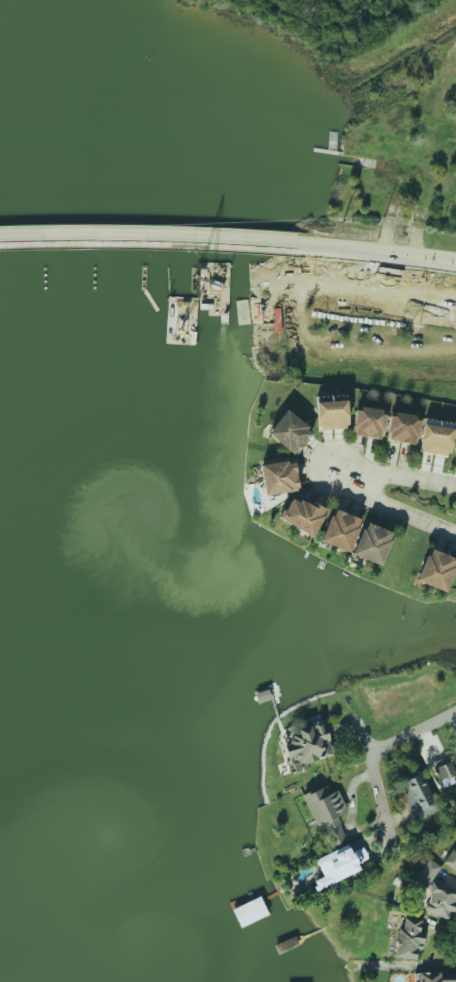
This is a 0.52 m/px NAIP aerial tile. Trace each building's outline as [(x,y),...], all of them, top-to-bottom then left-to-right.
[(348,428),(348,401),(316,402),(317,429),(348,428)] [(381,439),(385,412),(355,407),(351,434),(381,439)] [(312,431),(286,409),(266,434),(293,455),(312,431)] [(386,441),(416,444),(418,416),(388,413),(386,441)] [(453,429),(422,424),(418,452),(448,457),(453,429)] [(259,465),(264,496),(298,491),(293,460),(259,465)] [(326,508),(302,497),(299,502),(291,498),(285,510),(281,509),(276,520),(312,536),(326,508)] [(349,553),(361,520),(332,508),(319,542),(349,553)] [(382,565),(392,532),(363,523),(353,556),(382,565)] [(444,592),(455,562),(455,559),(429,548),(415,581),(444,592)] [(332,756),(324,724),(289,732),(292,744),(285,745),(289,765),(332,756)] [(451,762),(431,768),(436,787),(455,782),(455,780),(451,762)] [(396,784),(414,822),(437,812),(419,773),(396,784)] [(347,812),(338,790),(327,795),(323,787),(302,795),(316,826),(322,824),(332,846),(346,840),(336,816),(347,812)] [(357,864),(368,860),(363,847),(350,852),(347,846),(315,858),(322,877),(312,880),(316,889),(360,873),(357,864)] [(455,868),(455,851),(452,848),(443,863),(455,870),(455,868)] [(433,882),(439,864),(424,859),(417,883),(430,887),(422,911),(450,920),(455,903),(455,890),(433,882)] [(418,960),(421,933),(419,932),(420,920),(399,917),(394,957),(418,960)] [(413,972),(413,981),(455,981),(455,973),(413,972)]
